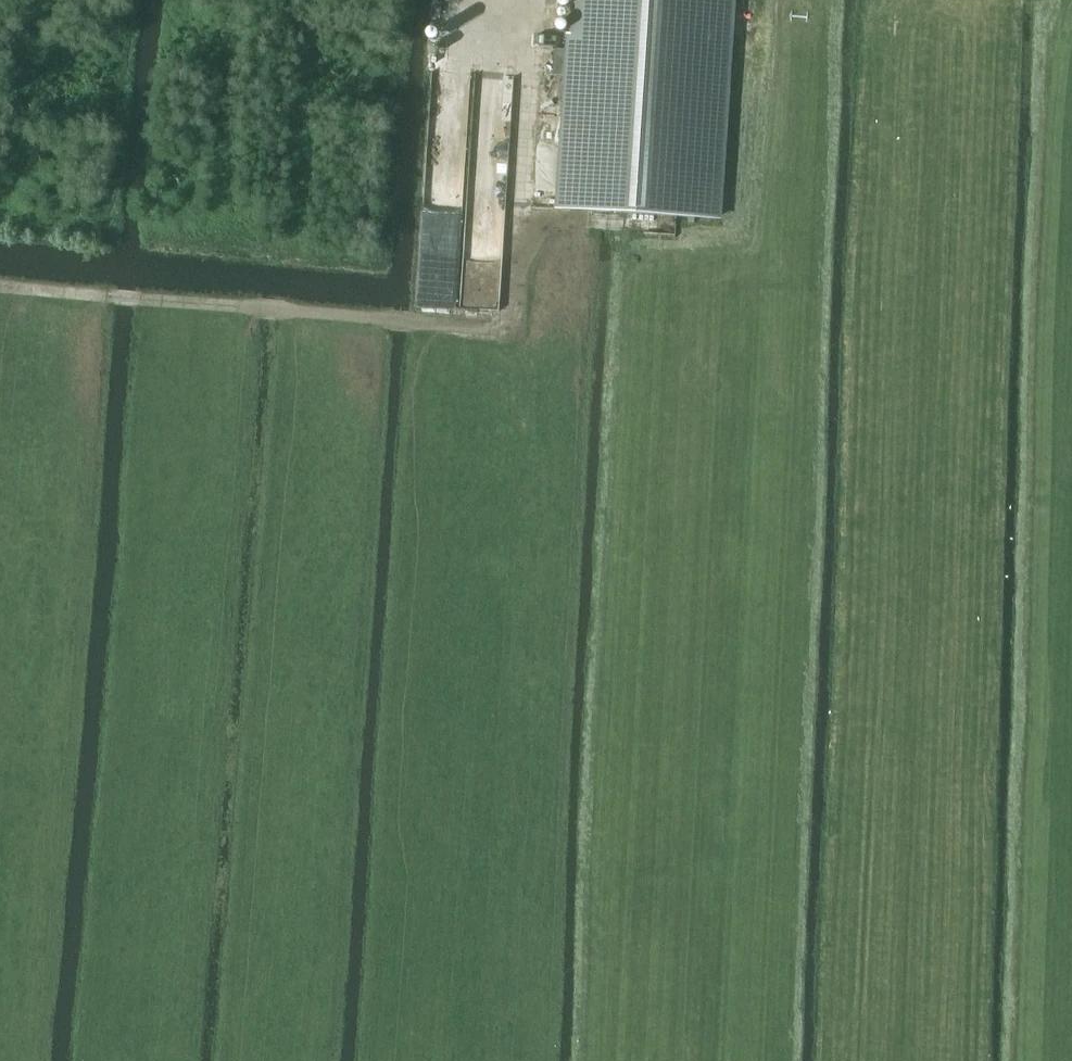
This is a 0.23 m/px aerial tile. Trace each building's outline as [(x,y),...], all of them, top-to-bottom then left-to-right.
[(560,209),(716,219),(730,0),(573,0),(560,209)] [(552,63),(564,64),(566,37),(554,36),(552,63)]
